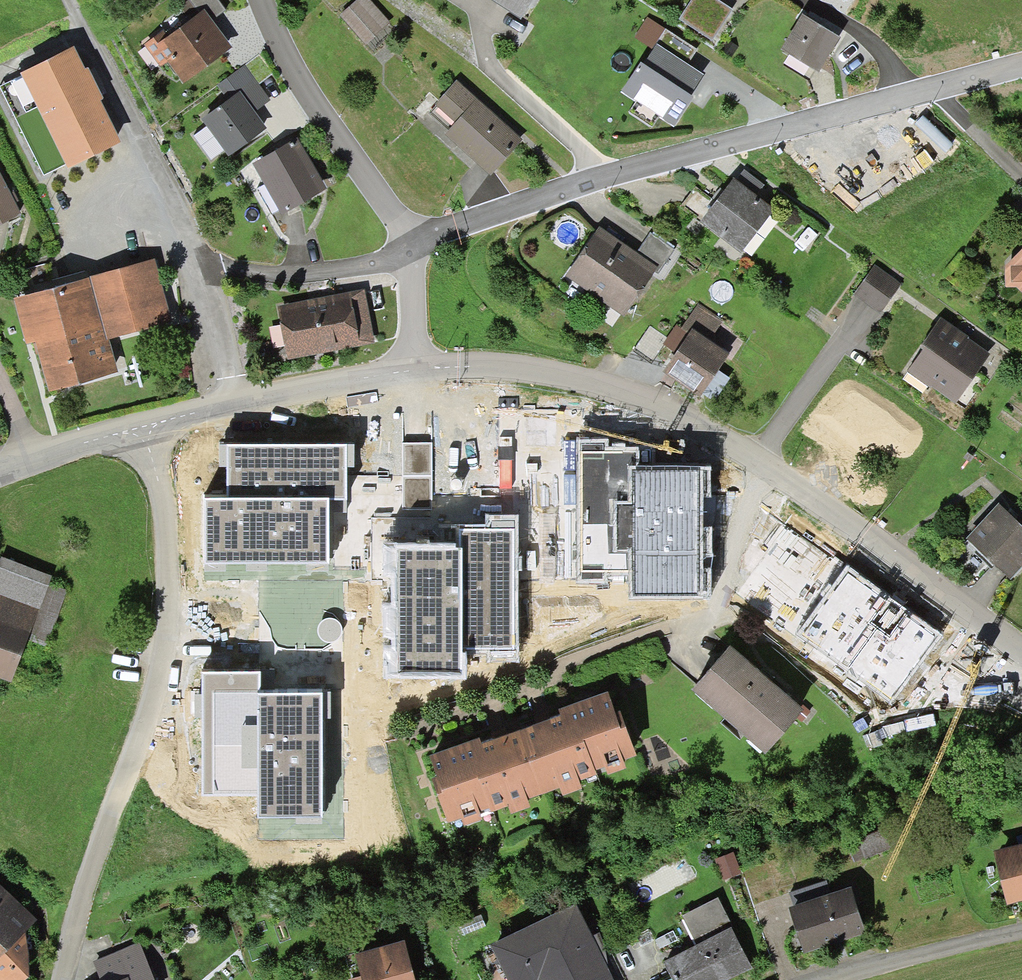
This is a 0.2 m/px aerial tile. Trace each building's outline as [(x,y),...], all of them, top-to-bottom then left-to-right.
[(225,11),(217,0),(190,0),(201,15),(205,12),(211,21),(225,11)] [(340,17),(366,46),(391,25),(369,0),(359,0),(340,17)] [(495,5),(520,21),(534,0),(487,0),(495,5)] [(680,20),(713,41),(734,10),(719,0),(693,0),(680,20)] [(211,21),(205,12),(201,15),(173,36),(168,29),(144,47),(161,69),(168,64),(184,86),(233,50),(216,27),(211,21)] [(803,15),(781,51),(819,74),(832,52),(841,38),(803,15)] [(657,46),(667,31),(647,18),(634,38),(654,51),(657,46)] [(657,46),(688,66),(698,51),(667,31),(657,46)] [(688,66),(657,46),(654,51),(643,67),(641,66),(621,94),(673,130),(693,101),(690,99),(704,78),(692,70),(688,66)] [(74,50),(20,77),(68,172),(121,145),(100,104),(104,102),(92,77),(88,70),(85,72),(74,50)] [(260,56),(245,66),(259,84),(273,74),(260,56)] [(217,87),(228,103),(240,94),(248,105),(254,113),(271,101),(259,84),(245,66),(217,87)] [(456,124),(477,100),(457,82),(435,106),(456,124)] [(248,105),(240,94),(228,103),(202,121),(230,159),(267,131),(254,113),(248,105)] [(523,141),(477,100),(456,124),(445,136),(463,152),(491,177),(523,141)] [(297,140),(251,167),(282,218),(327,191),(308,159),(297,140)] [(745,171),(735,182),(754,197),(763,186),(745,171)] [(21,216),(6,188),(0,176),(0,227),(21,216)] [(723,194),(700,224),(741,255),(774,212),(754,197),(735,182),(734,181),(723,194)] [(623,246),(599,229),(565,278),(623,319),(655,273),(658,269),(636,255),(623,246)] [(650,234),(636,255),(658,269),(655,273),(658,275),(674,250),(650,234)] [(1005,269),(1005,276),(1006,288),(1017,288),(1021,292),(1021,251),(1005,269)] [(155,262),(89,280),(107,343),(109,342),(173,324),(155,262)] [(875,267),(854,296),(880,314),(901,285),(875,267)] [(107,343),(89,280),(13,301),(26,347),(35,345),(36,350),(49,394),(118,375),(109,342),(107,343)] [(340,295),(277,307),(288,362),(375,345),(364,290),(340,295)] [(722,321),(698,305),(682,328),(676,324),(662,344),(675,353),(662,372),(668,376),(701,398),(729,357),(708,343),(722,321)] [(958,330),(941,318),(920,350),(923,352),(908,374),(955,406),(991,354),(969,339),(970,338),(958,330)] [(129,385),(157,381),(154,353),(125,356),(129,385)] [(430,443),(403,443),(403,507),(430,507),(430,443)] [(603,443),(579,443),(582,577),(600,577),(600,568),(633,567),(634,593),(701,592),(698,469),(645,471),(634,471),(633,452),(604,453),(603,443)] [(229,499),(205,500),(206,561),(328,559),(328,498),(346,498),(346,447),(287,447),(229,448),(229,499)] [(966,541),(1010,582),(1021,569),(1021,527),(1011,517),(999,506),(966,541)] [(431,547),(398,547),(399,676),(463,675),(463,650),(515,650),(514,530),(459,530),(459,546),(431,547)] [(0,564),(0,624),(30,636),(29,640),(45,646),(66,592),(49,585),(52,578),(2,559),(0,564)] [(851,571),(805,629),(890,695),(935,637),(894,605),(851,571)] [(11,686),(29,640),(30,636),(0,624),(0,682),(11,686)] [(731,648),(692,692),(766,756),(804,712),(764,676),(731,648)] [(256,673),(202,673),(203,745),(203,792),(261,792),(261,814),(319,814),(318,697),(256,697),(256,673)] [(542,723),(520,731),(544,793),(559,787),(563,797),(581,790),(579,783),(596,776),(594,771),(605,767),(608,776),(625,770),(622,762),(636,757),(620,714),(615,715),(607,694),(558,712),(560,716),(542,723)] [(544,793),(520,731),(501,738),(481,746),(479,740),(430,758),(438,779),(432,781),(448,824),(461,819),(464,827),(482,820),(479,812),(489,808),(491,813),(508,806),(511,815),(529,808),(526,800),(544,793)] [(847,844),(854,864),(897,848),(889,828),(847,844)] [(1007,907),(1021,903),(1021,847),(994,854),(1007,907)] [(734,854),(716,861),(723,881),(741,875),(734,854)] [(789,894),(794,909),(831,897),(826,881),(789,894)] [(24,934),(35,922),(0,888),(0,979),(28,979),(24,934)] [(794,909),(789,911),(804,955),(840,943),(866,935),(850,890),(831,897),(794,909)] [(682,918),(697,947),(731,930),(733,929),(718,900),(682,918)] [(491,948),(506,979),(611,979),(576,907),(491,948)] [(664,965),(671,979),(733,979),(752,970),(731,930),(697,947),(664,965)] [(355,957),(361,978),(362,979),(415,979),(404,943),(355,957)] [(100,979),(153,979),(138,945),(93,964),(100,979)]
